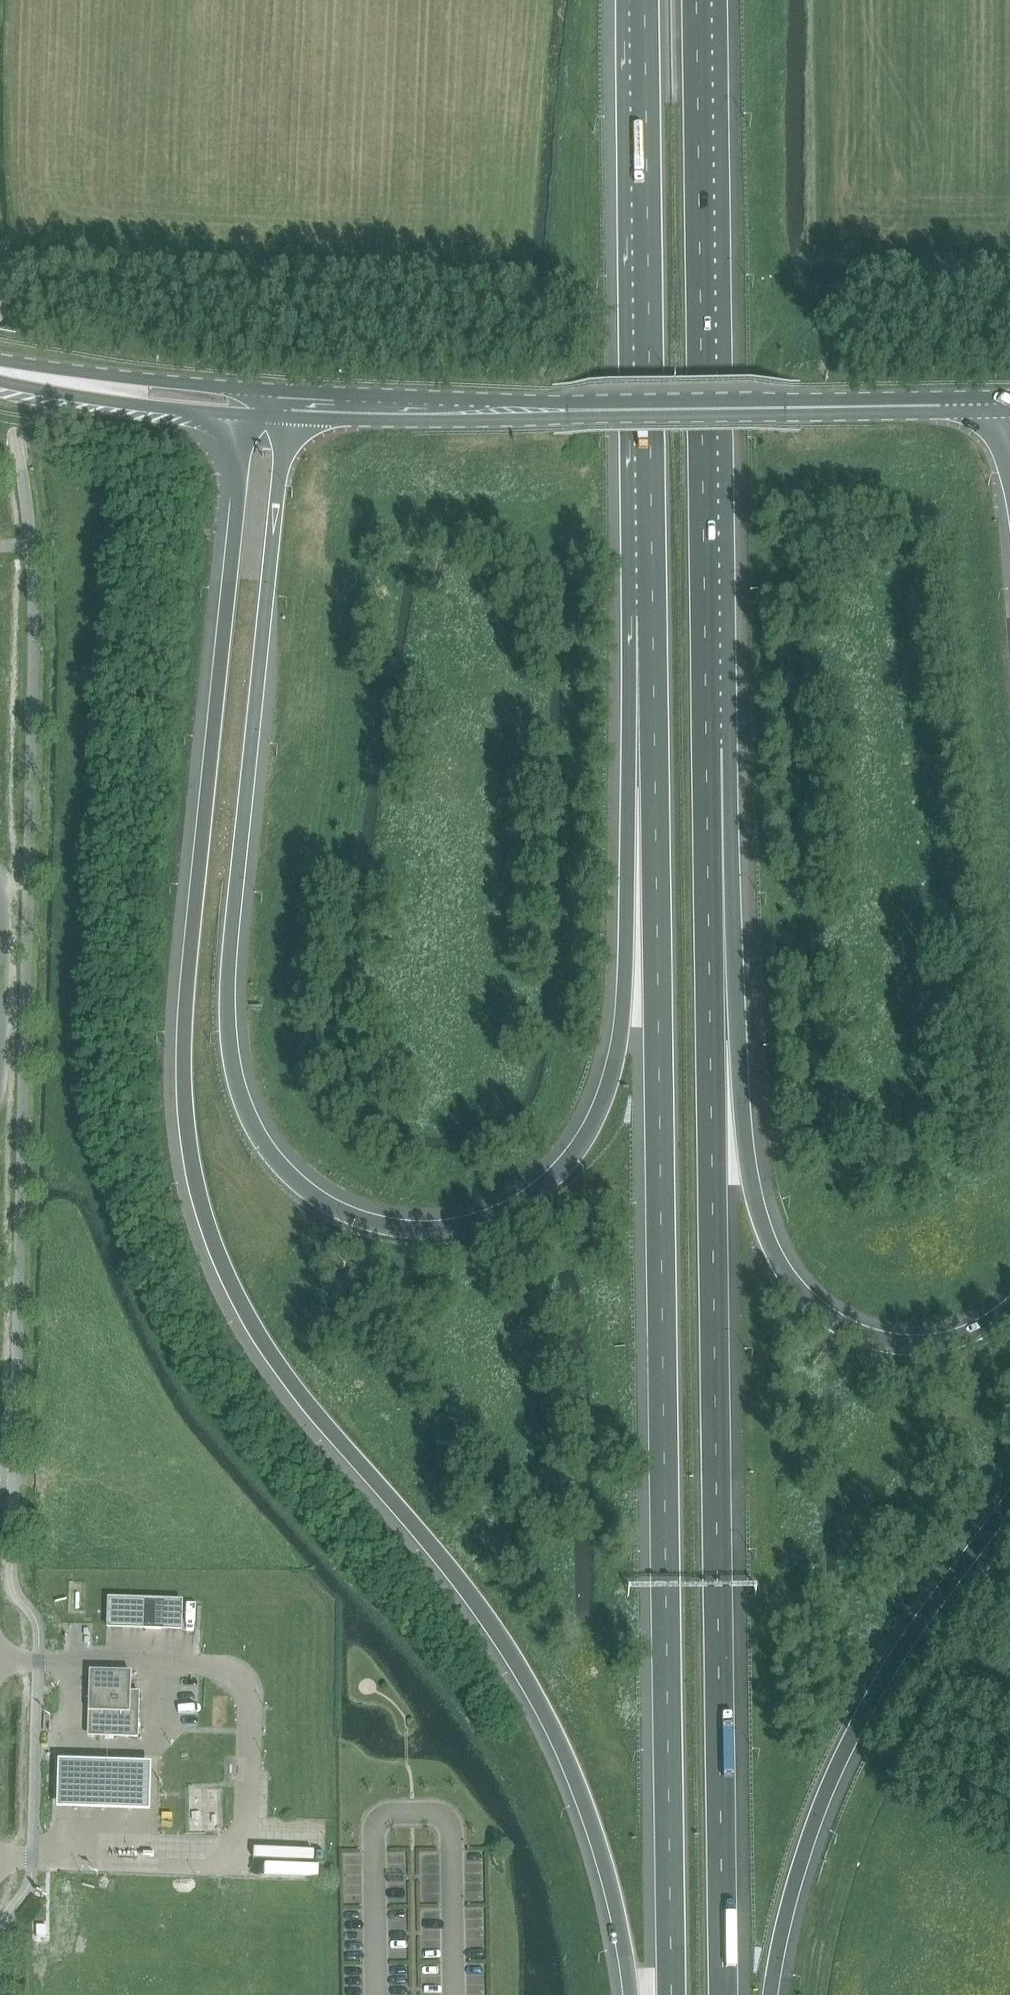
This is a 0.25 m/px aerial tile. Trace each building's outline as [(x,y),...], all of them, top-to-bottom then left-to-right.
[(143,1629),(144,1600),(109,1600),(108,1628),(143,1629)] [(144,1600),(143,1629),(161,1629),(162,1601),(144,1600)] [(184,1601),(162,1601),(161,1629),(184,1629),(184,1601)] [(90,1672),(89,1692),(89,1712),(88,1737),(137,1738),(138,1692),(131,1692),(132,1673),(90,1672)] [(70,1765),(56,1765),(55,1813),(69,1813),(149,1815),(150,1767),(70,1765)] [(247,1844),(248,1865),(280,1864),(280,1844),(247,1844)] [(325,1866),(326,1855),(314,1855),(314,1846),(285,1846),(285,1865),(325,1866)]
